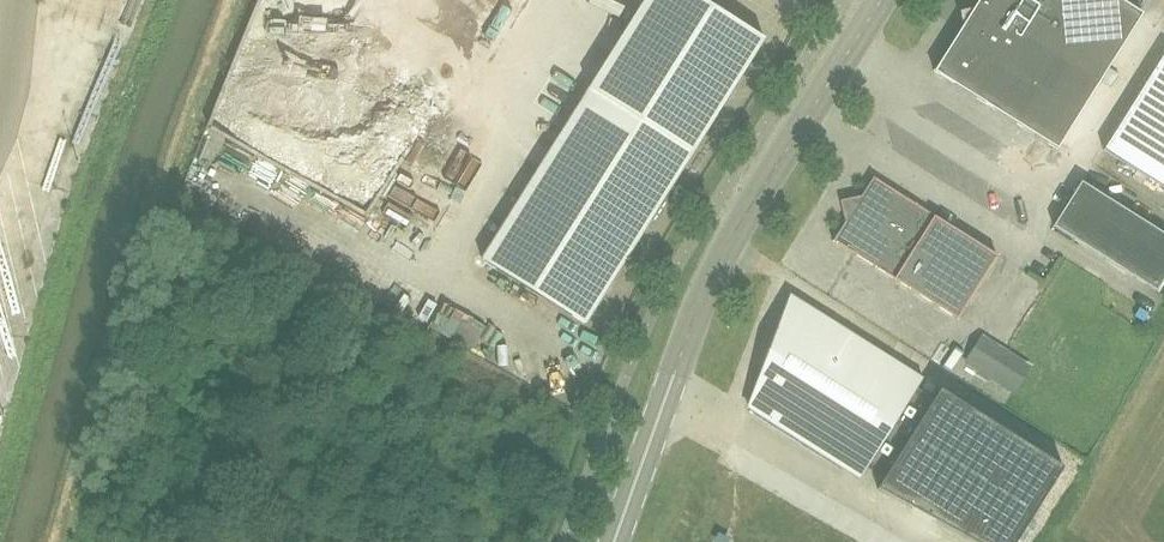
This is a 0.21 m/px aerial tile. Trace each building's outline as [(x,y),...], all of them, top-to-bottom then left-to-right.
[(588,322),(767,37),(709,0),(646,0),(485,258),(588,322)] [(976,7),(937,69),(1060,147),(1145,11),(1127,0),(980,0),(976,7)] [(1105,147),(1163,184),(1163,54),(1105,147)] [(245,178),(257,157),(231,143),(220,164),(245,178)] [(876,175),(862,198),(839,202),(845,224),(836,239),(837,240),(837,239),(960,317),(1000,253),(877,176),(876,175)] [(1135,214),(1082,181),(1055,224),(1158,289),(1163,280),(1163,233),(1135,214)] [(919,386),(925,377),(792,292),(752,406),(863,476),(869,465),(887,477),(881,487),(981,541),(1018,541),(1066,465),(943,388),(937,398),(919,386)] [(1031,371),(983,340),(970,359),(1018,390),(1031,371)]
